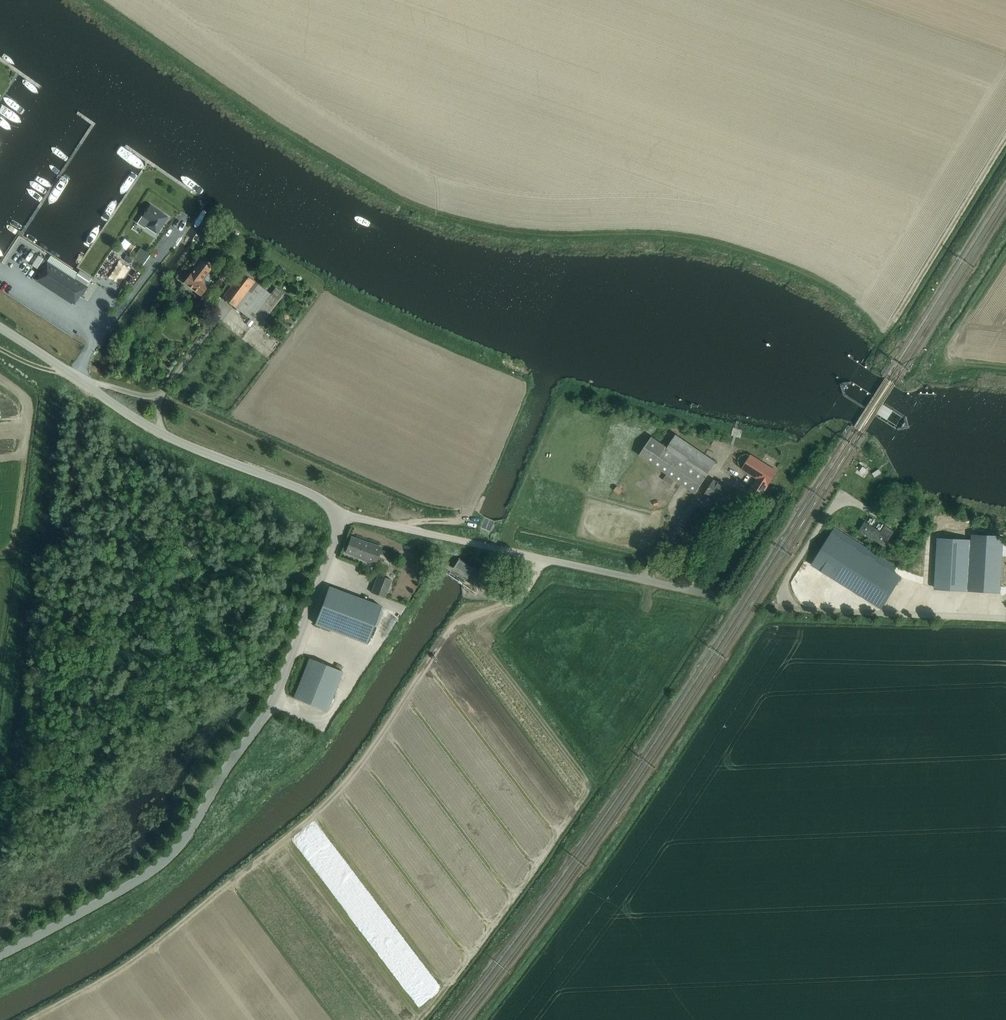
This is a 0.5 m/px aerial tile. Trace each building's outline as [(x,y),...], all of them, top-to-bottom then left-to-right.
[(150,204),(148,208),(142,216),(149,220),(145,225),(157,233),(168,217),(150,204)] [(140,247),(132,258),(142,265),(150,254),(140,247)] [(119,258),(121,252),(115,250),(113,256),(119,258)] [(38,255),(31,265),(36,268),(43,258),(38,255)] [(201,260),(198,264),(184,282),(200,294),(207,285),(201,281),(211,268),(201,260)] [(75,305),(80,297),(87,287),(47,261),(40,271),(44,273),(38,281),(75,305)] [(270,293),(242,272),(222,297),(255,322),(259,325),(284,293),(275,287),(270,293)] [(717,462),(680,437),(676,434),(667,447),(651,436),(639,455),(695,493),(717,462)] [(732,456),(741,456),(741,446),(732,446),(732,456)] [(752,453),(742,469),(758,478),(752,486),(764,494),(779,471),(752,453)] [(878,469),(872,474),(874,478),(881,473),(878,469)] [(705,494),(724,505),(733,490),(719,481),(718,482),(714,480),(705,494)] [(679,500),(684,487),(677,485),(672,497),(679,500)] [(859,530),(884,546),(894,531),(885,525),(881,531),(865,521),(859,530)] [(831,533),(811,564),(882,608),(901,577),(831,533)] [(351,536),(345,552),(364,559),(364,558),(375,562),(374,563),(375,564),(381,547),(369,542),(369,543),(351,536)] [(968,589),(970,547),(970,540),(937,538),(934,587),(968,589)] [(1000,591),(1002,549),(970,547),(968,589),(1000,591)] [(454,564),(452,567),(456,570),(457,569),(463,574),(467,577),(469,574),(468,574),(471,571),(473,568),(458,558),(456,561),(457,561),(455,564),(454,564)] [(407,580),(409,574),(401,572),(399,579),(407,580)] [(385,597),(392,580),(378,574),(371,592),(385,597)] [(329,586),(314,623),(367,643),(374,624),(377,626),(383,610),(380,609),(381,606),(329,586)] [(342,671),(318,661),(309,657),(293,697),(327,710),(342,671)]
